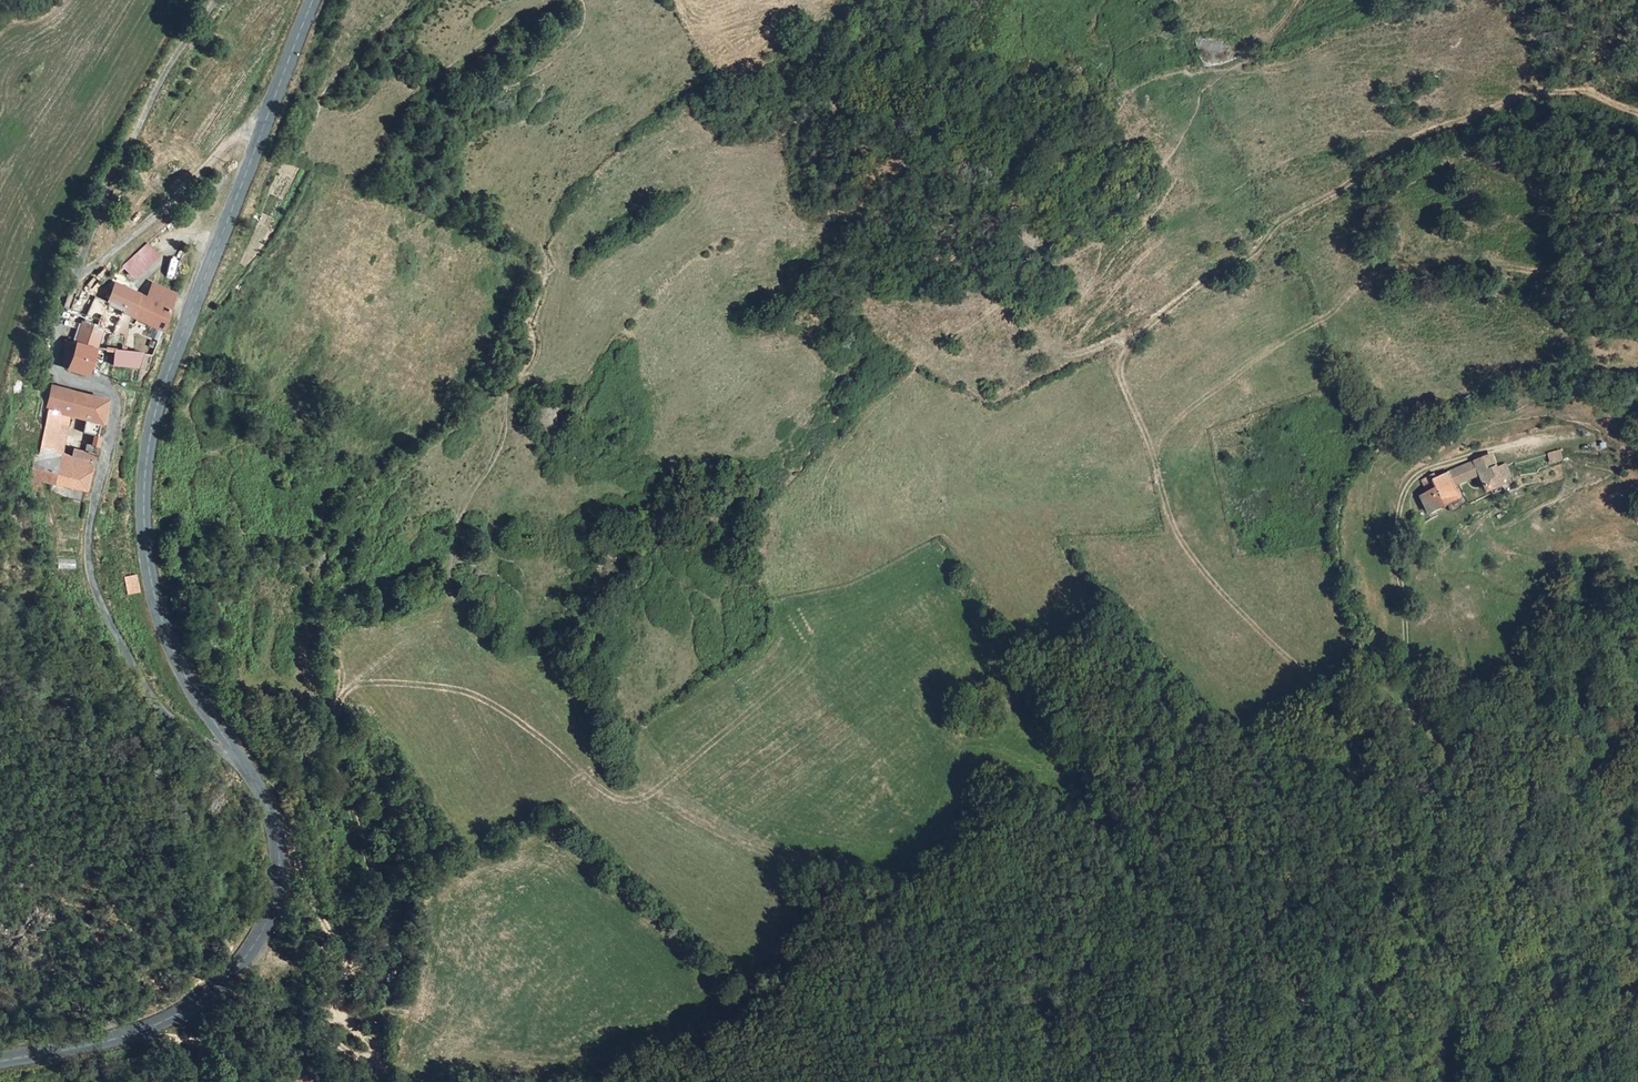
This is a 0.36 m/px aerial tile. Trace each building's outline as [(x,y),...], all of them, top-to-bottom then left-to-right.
[(138,271),(156,252),(145,242),(124,264),(131,271),(138,271)] [(123,288),(126,281),(118,278),(115,284),(108,301),(107,302),(106,304),(122,311),(129,314),(138,294),(123,288)] [(142,354),(151,355),(164,331),(175,293),(152,283),(145,297),(138,294),(129,314),(129,315),(124,325),(132,328),(136,319),(146,323),(152,325),(147,336),(143,346),(136,345),(133,353),(115,352),(111,365),(136,368),(142,354)] [(84,322),(79,337),(95,342),(99,331),(111,336),(114,330),(121,313),(122,311),(106,304),(107,302),(108,301),(95,297),(83,322),(84,322)] [(129,314),(122,311),(121,313),(114,330),(124,335),(124,325),(129,315),(129,314)] [(142,334),(147,336),(152,325),(146,323),(142,334)] [(69,364),(79,337),(68,334),(63,362),(69,364)] [(85,375),(94,344),(95,342),(79,337),(69,364),(67,369),(85,375)] [(105,399),(50,386),(46,412),(65,417),(64,424),(70,425),(72,417),(86,421),(85,432),(98,435),(102,416),(105,399)] [(58,450),(64,424),(65,417),(46,412),(37,457),(32,456),(30,479),(49,483),(51,470),(53,462),(56,450),(58,450)] [(102,416),(98,435),(97,438),(105,435),(109,419),(102,416)] [(86,443),(84,453),(94,456),(96,446),(86,443)] [(92,462),(78,460),(72,458),(58,450),(56,450),(53,462),(51,470),(49,483),(51,483),(66,486),(65,498),(83,502),(86,491),(92,462)] [(81,452),(78,460),(92,462),(94,456),(84,453),(81,452)] [(1482,463),(1455,476),(1467,501),(1472,499),(1466,486),(1487,476),(1489,475),(1482,463)] [(1489,475),(1487,476),(1496,495),(1498,494),(1512,487),(1503,467),(1489,475)] [(1467,501),(1455,476),(1437,484),(1436,486),(1433,490),(1433,491),(1434,495),(1428,499),(1437,517),(1467,501)] [(138,592),(136,575),(123,577),(127,594),(138,592)]
